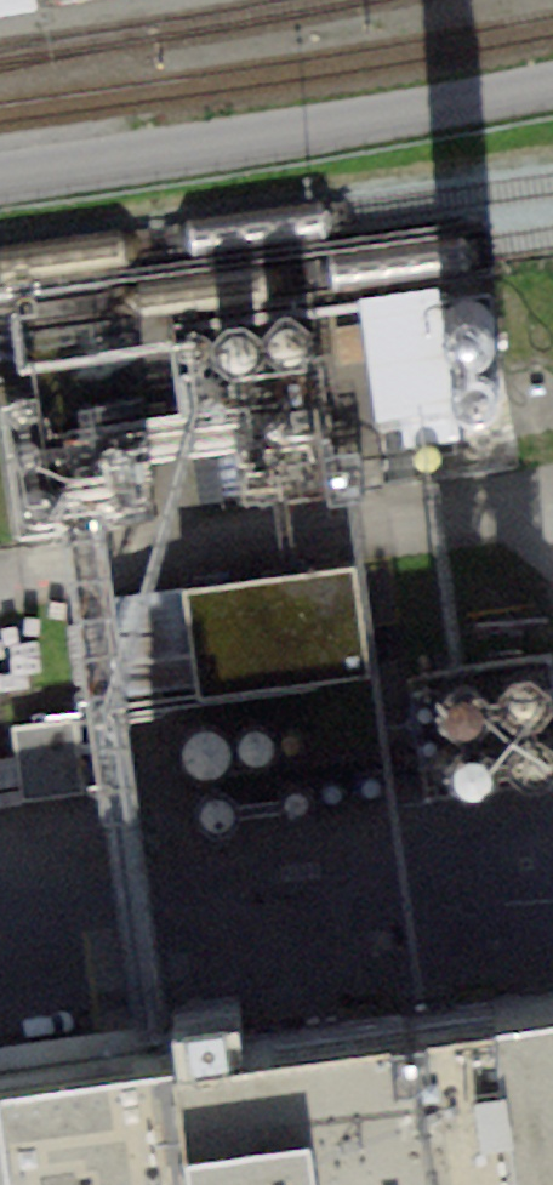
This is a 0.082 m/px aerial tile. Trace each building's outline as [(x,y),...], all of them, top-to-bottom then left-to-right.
[(430,290),(360,298),(375,420),(445,412),(430,290)] [(454,360),(462,363),(471,363),(479,360),(486,355),(491,348),(493,340),(493,331),(490,324),(484,317),(477,313),(469,311),(461,312),(453,315),(447,321),(442,329),(441,337),(443,346),(447,354),(454,360)] [(277,364),(283,367),(291,367),(298,365),(303,361),(307,355),(309,348),(308,342),(306,335),(301,330),(296,327),(289,325),(282,326),(276,329),(271,333),(268,339),(267,347),(268,354),(271,360),(277,364)] [(229,371),(235,374),(243,374),(249,372),(255,368),(259,362),(261,355),(260,348),(258,342),(253,337),(248,334),(241,332),(234,333),(228,336),(223,340),(220,346),(219,353),(220,360),(223,367),(229,371)] [(460,416),(469,419),(477,419),(486,417),(493,411),(498,404),(500,396),(499,388),(496,380),(491,373),(483,369),(475,367),(467,368),(459,372),(453,377),(449,385),(448,394),(449,402),(454,410),(460,416)] [(419,470),(423,472),(428,472),(432,471),(436,468),(439,464),(440,460),(440,456),(438,452),(436,448),(432,446),(428,445),(423,445),(419,447),(416,449),(414,453),(413,458),(413,463),(415,467),(419,470)] [(351,567),(113,603),(127,694),(196,683),(198,701),(368,675),(351,567)] [(527,729),(535,727),(542,723),(548,716),(551,709),(551,700),(549,692),(544,685),(537,680),(529,677),(520,678),(512,681),(506,687),(501,694),(500,702),(501,711),(505,718),(511,724),(518,728),(527,729)] [(468,735),(476,733),(483,729),(489,723),(492,715),(492,706),(490,698),(485,691),(478,686),(469,684),(461,684),(453,687),(446,693),(442,700),(440,709),(441,717),(445,725),(451,730),(459,734),(468,735)] [(73,719),(15,728),(26,796),(84,787),(73,719)] [(182,761),(187,769),(194,774),(202,776),(211,776),(219,773),(225,767),(229,760),(231,752),(230,744),(226,736),(221,730),(213,727),(205,725),(197,727),(190,731),(184,737),(180,745),(180,753),(182,761)] [(244,759),(249,762),(256,764),(262,763),(268,759),(272,755),(274,750),(275,744),(274,738),(271,732),(266,729),(261,726),(255,726),(249,727),(244,730),(240,735),(237,741),(237,748),(239,754),(244,759)] [(541,787),(548,782),(552,777),(552,748),(550,744),(543,739),(535,737),(526,737),(518,741),(512,746),(507,754),(506,762),(507,770),(511,778),(517,784),(524,788),(533,789),(541,787)] [(472,794),(480,792),(487,788),(493,782),(496,774),(496,765),(494,757),(489,750),(482,745),(474,743),(465,743),(457,746),(451,752),(446,759),(445,768),(446,776),(450,784),(456,790),(463,793),(472,794)] [(365,802),(369,803),(373,802),(376,800),(379,798),(381,794),(381,790),(380,786),(378,782),(375,779),(371,778),(366,778),(362,779),(359,782),(357,786),(356,790),(357,794),(358,797),(361,800),(365,802)] [(330,807),(334,808),(338,808),(341,806),(344,803),(346,799),(347,795),(346,791),(343,787),(340,785),(336,783),(332,783),(328,785),(325,787),(322,791),(321,795),(322,799),(324,802),(326,806),(330,807)] [(262,823),(268,822),(273,820),(277,816),(280,810),(281,805),(280,799),(277,793),(272,789),(266,787),(260,787),(254,789),(249,792),(246,797),(245,803),(245,809),(247,814),(251,819),(256,822),(262,823)] [(218,830),(224,829),(229,827),(233,823),(236,817),(237,812),(235,806),(232,800),(228,796),(222,794),(216,794),(210,796),(205,799),(202,804),(200,810),(201,816),(203,821),(207,826),(212,829),(218,830)] [(187,1061),(205,1184),(552,1184),(552,1010),(187,1061)] [(187,1061),(0,1088),(0,1184),(205,1184),(187,1061)]
